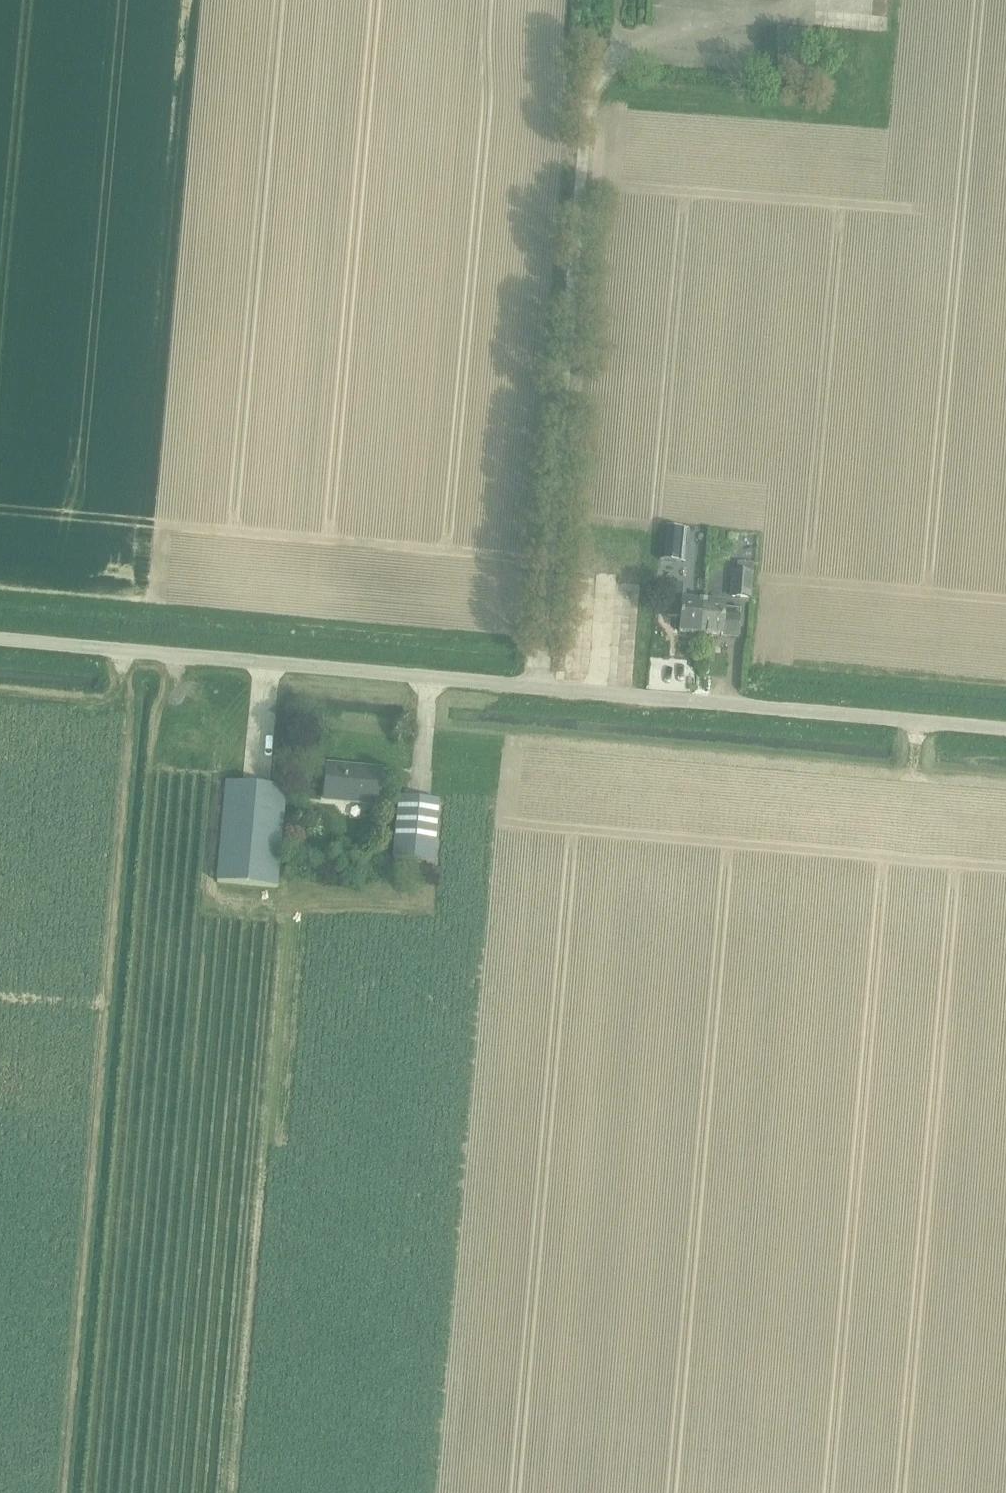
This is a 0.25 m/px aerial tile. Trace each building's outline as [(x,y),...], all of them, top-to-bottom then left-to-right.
[(662,528),(660,552),(680,554),(683,530),(662,528)] [(733,596),(752,598),(754,574),(752,574),(736,573),(734,572),(733,596)] [(683,632),(700,634),(703,600),(687,599),(688,585),(671,584),(668,616),(684,617),(683,632)] [(703,600),(700,634),(739,637),(741,611),(726,609),(726,602),(703,600)] [(330,767),(328,793),(328,799),(381,803),(384,771),(330,767)] [(218,883),(278,889),(287,788),(227,783),(218,883)] [(435,862),(440,802),(401,799),(396,859),(435,862)]
